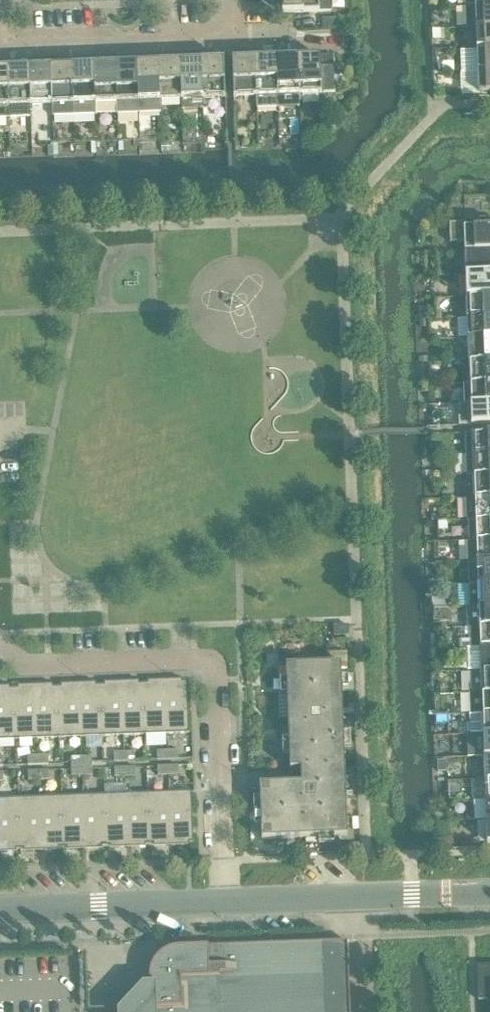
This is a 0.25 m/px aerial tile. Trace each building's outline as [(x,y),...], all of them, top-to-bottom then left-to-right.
[(331,0),(277,0),(281,0),(282,14),(331,12),(331,0)] [(466,7),(467,28),(489,28),(489,6),(466,7)] [(322,28),(338,27),(338,20),(321,20),(322,28)] [(467,28),(467,29),(476,28),(476,50),(489,49),(489,28),(467,28)] [(476,50),(477,71),(489,71),(489,49),(476,50)] [(299,101),(297,53),(289,54),(289,59),(276,59),(277,96),(278,96),(296,96),(297,101),(299,101)] [(334,93),(333,67),(320,68),(320,57),(306,58),(306,53),(297,53),(299,101),(302,101),(302,95),(321,95),(321,93),(334,93)] [(256,103),(254,55),(246,55),(246,60),(232,61),(233,98),(253,97),(253,103),(256,103)] [(277,96),(276,59),(263,59),(263,55),(254,55),(256,103),(257,109),(278,108),(278,96),(277,96)] [(203,109),(203,105),(201,57),(193,57),(193,62),(180,63),(181,100),(181,110),(203,109)] [(225,98),(224,61),(210,62),(209,57),(201,57),(203,105),(206,105),(205,99),(225,98)] [(181,100),(180,63),(166,63),(166,58),(158,59),(160,113),(161,113),(160,106),(162,106),(162,101),(181,100)] [(160,113),(158,59),(136,60),(139,114),(160,113)] [(117,115),(115,60),(93,61),(95,116),(117,115)] [(139,114),(136,60),(115,60),(117,115),(139,114)] [(95,116),(93,61),(72,62),(73,116),(95,116)] [(73,116),(72,62),(63,62),(63,67),(50,68),(51,105),(52,105),(52,117),(73,116)] [(51,105),(50,68),(33,68),(33,63),(28,64),(29,75),(30,111),(33,111),(33,105),(51,105)] [(30,111),(29,75),(28,64),(20,64),(20,69),(7,69),(9,118),(30,117),(30,111)] [(7,69),(0,69),(0,118),(9,118),(7,69)] [(477,71),(478,92),(474,93),(474,94),(489,93),(489,71),(477,71)] [(484,228),(483,220),(462,221),(462,223),(446,224),(447,249),(464,248),(464,253),(489,252),(489,228),(484,228)] [(464,253),(465,275),(489,274),(489,252),(464,253)] [(465,275),(466,297),(489,296),(489,274),(465,275)] [(466,297),(467,318),(489,317),(489,296),(466,297)] [(467,318),(468,340),(489,339),(489,317),(467,318)] [(468,340),(468,361),(489,361),(489,339),(468,340)] [(468,361),(469,383),(489,382),(489,361),(468,361)] [(469,383),(469,384),(463,384),(464,405),(489,404),(489,382),(469,383)] [(464,405),(456,405),(457,426),(489,425),(489,404),(464,405)] [(465,434),(466,455),(489,454),(489,433),(465,434)] [(466,455),(467,476),(473,475),(473,477),(489,476),(489,454),(466,455)] [(473,477),(474,498),(489,498),(489,476),(473,477)] [(474,498),(474,520),(489,519),(489,498),(474,498)] [(474,520),(475,521),(469,521),(469,541),(489,541),(489,519),(474,520)] [(489,562),(489,541),(469,541),(467,542),(468,563),(489,562)] [(470,585),(489,584),(489,562),(468,563),(469,585),(470,585)] [(470,585),(471,606),(478,606),(489,606),(489,584),(470,585)] [(478,606),(479,628),(489,627),(489,606),(478,606)] [(479,628),(471,628),(472,648),(467,648),(467,649),(479,649),(489,649),(489,627),(479,628)] [(479,649),(467,649),(468,671),(473,671),(489,671),(489,649),(479,649)] [(347,837),(341,664),(286,666),(290,784),(259,785),(261,840),(347,837)] [(473,671),(474,693),(489,692),(489,671),(473,671)] [(189,734),(187,682),(164,683),(166,734),(189,734)] [(166,734),(164,683),(142,684),(144,735),(166,734)] [(123,736),(121,684),(99,685),(101,737),(123,736)] [(144,735),(142,684),(121,684),(123,736),(144,735)] [(101,737),(99,685),(78,686),(80,738),(101,737)] [(80,738),(78,686),(56,687),(58,738),(80,738)] [(58,738),(56,687),(35,688),(37,739),(58,738)] [(37,739),(35,688),(13,689),(15,740),(37,739)] [(13,689),(0,689),(0,741),(15,740),(13,689)] [(474,693),(469,693),(470,713),(469,713),(469,715),(489,714),(489,692),(474,693)] [(469,715),(470,735),(483,734),(483,736),(489,735),(489,714),(469,715)] [(168,760),(167,751),(157,751),(157,761),(168,760)] [(178,760),(178,751),(167,751),(168,760),(178,760)] [(135,762),(134,752),(124,753),(124,762),(135,762)] [(124,762),(124,753),(114,753),(114,762),(124,762)] [(38,765),(38,756),(27,756),(28,766),(38,765)] [(48,765),(48,756),(38,756),(38,765),(48,765)] [(81,767),(81,757),(71,758),(71,767),(81,767)] [(92,766),(92,763),(91,757),(81,757),(81,767),(92,766)] [(92,776),(92,770),(92,766),(81,767),(82,776),(92,776)] [(178,775),(178,766),(168,767),(168,776),(178,775)] [(82,776),(81,767),(71,767),(71,777),(82,776)] [(168,776),(168,767),(158,767),(158,776),(168,776)] [(125,777),(125,768),(114,769),(115,778),(125,777)] [(135,777),(135,768),(125,768),(125,777),(135,777)] [(39,781),(38,771),(28,772),(28,781),(39,781)] [(49,780),(49,771),(38,771),(39,781),(49,780)] [(193,843),(191,792),(169,793),(171,844),(193,843)] [(150,845),(148,793),(126,794),(128,846),(150,845)] [(171,844),(169,793),(148,793),(150,845),(171,844)] [(128,846),(126,794),(105,795),(106,847),(128,846)] [(106,847),(105,795),(83,796),(85,847),(106,847)] [(85,847),(83,796),(61,797),(63,848),(85,847)] [(42,849),(40,797),(18,798),(20,850),(42,849)] [(63,848),(61,797),(40,797),(42,849),(63,848)] [(18,798),(0,799),(0,851),(20,850),(18,798)] [(323,943),(326,1011),(349,1011),(347,942),(323,943)] [(323,943),(178,948),(172,949),(166,952),(160,956),(155,960),(152,966),(150,973),(149,979),(150,989),(145,990),(124,1011),(326,1011),(323,943)] [(477,966),(478,1001),(487,1001),(487,1011),(489,1011),(489,966),(477,966)]
